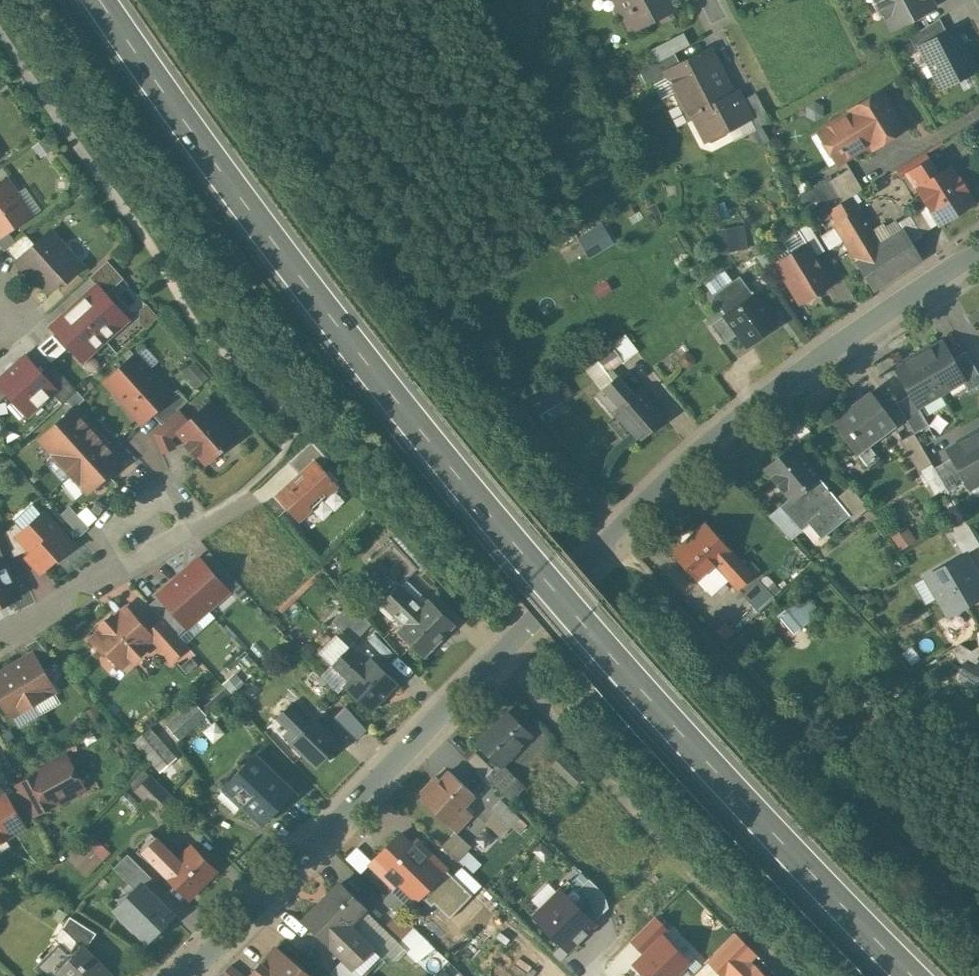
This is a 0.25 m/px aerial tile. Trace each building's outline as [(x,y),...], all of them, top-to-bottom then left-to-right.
[(622,13),(628,10),(631,16),(633,15),(636,22),(669,5),(666,0),(615,0),(622,13)] [(871,2),(871,4),(877,1),(891,28),(933,7),(929,0),(875,0),(871,2)] [(938,18),(908,36),(915,49),(920,47),(920,46),(919,45),(946,32),(938,18)] [(974,70),(952,29),(946,32),(920,46),(920,47),(929,63),(930,62),(942,86),(974,70)] [(683,31),(657,45),(664,58),(674,52),(689,44),(683,31)] [(679,63),(665,71),(668,77),(682,105),(686,104),(702,135),(724,123),(727,129),(749,118),(750,117),(741,99),(737,91),(732,94),(708,48),(679,63)] [(664,58),(638,71),(647,88),(668,77),(665,71),(679,63),(674,52),(664,58)] [(769,120),(755,92),(741,99),(750,117),(749,118),(755,129),(769,120)] [(880,92),(850,110),(851,111),(818,132),(818,133),(820,131),(826,143),(832,140),(842,156),(837,159),(838,161),(869,141),(872,146),(902,128),(880,92)] [(43,138),(34,145),(41,155),(50,148),(43,138)] [(928,159),(907,173),(916,187),(937,174),(928,159)] [(937,174),(916,187),(938,222),(972,201),(964,188),(964,187),(959,179),(958,179),(949,167),(950,166),(937,174)] [(849,168),(829,180),(828,178),(801,195),(814,218),(862,189),(849,168)] [(6,231),(26,217),(11,195),(14,193),(4,178),(0,181),(0,235),(6,231)] [(930,227),(918,208),(909,214),(920,233),(930,227)] [(856,209),(830,225),(845,249),(865,235),(871,231),(856,209)] [(871,231),(865,235),(873,248),(900,230),(892,217),(871,231)] [(587,255),(612,241),(600,220),(575,234),(587,255)] [(745,223),(717,225),(719,248),(747,246),(745,223)] [(34,244),(16,260),(24,270),(27,267),(48,291),(62,278),(65,281),(82,265),(50,230),(34,244)] [(873,248),(854,261),(872,289),(919,258),(900,230),(873,248)] [(14,241),(6,231),(0,235),(0,246),(3,250),(5,248),(14,241)] [(16,260),(34,244),(25,233),(14,241),(5,248),(16,260)] [(865,235),(845,249),(854,261),(873,248),(865,235)] [(806,244),(775,262),(783,275),(781,276),(788,287),(790,286),(796,297),(812,287),(815,292),(830,283),(806,244)] [(99,288),(102,291),(121,275),(108,260),(89,276),(99,288)] [(739,277),(710,297),(723,315),(707,326),(710,330),(712,329),(722,343),(735,334),(743,345),(773,325),(739,277)] [(72,305),(104,340),(115,329),(116,324),(125,316),(102,291),(99,288),(83,303),(79,300),(72,305)] [(104,340),(72,305),(67,310),(70,314),(67,317),(66,316),(53,328),(79,357),(88,349),(93,349),(104,340)] [(51,334),(38,346),(51,361),(65,348),(51,334)] [(951,358),(941,341),(918,354),(940,392),(962,379),(963,379),(951,358)] [(0,373),(0,379),(29,412),(62,383),(40,359),(30,347),(13,361),(0,373)] [(965,350),(951,358),(963,379),(962,379),(968,390),(978,383),(978,375),(965,350)] [(171,395),(170,394),(133,354),(104,380),(142,421),(151,413),(171,395)] [(918,354),(894,368),(909,393),(917,406),(917,405),(940,392),(918,354)] [(558,370),(530,387),(543,408),(571,392),(558,370)] [(617,376),(602,389),(612,400),(607,404),(613,412),(633,395),(617,376)] [(171,395),(151,413),(160,423),(188,399),(178,388),(170,394),(171,395)] [(73,408),(74,408),(83,399),(76,390),(65,399),(73,408)] [(633,395),(613,412),(637,440),(662,419),(638,390),(633,395)] [(893,423),(869,392),(831,421),(855,452),(856,451),(855,449),(891,422),(892,423),(893,423)] [(928,424),(917,405),(917,406),(909,393),(895,401),(914,432),(928,424)] [(234,436),(206,405),(188,421),(177,431),(188,443),(185,445),(195,455),(197,453),(205,462),(218,450),(219,452),(222,449),(221,448),(234,436)] [(74,408),(73,408),(39,438),(86,491),(95,483),(97,485),(110,474),(108,471),(112,467),(117,463),(112,458),(115,454),(100,437),(95,431),(96,430),(88,421),(86,422),(83,418),(74,408)] [(154,434),(160,454),(175,450),(171,437),(177,431),(188,421),(179,412),(154,434)] [(970,435),(978,451),(978,430),(970,435)] [(913,432),(899,440),(917,471),(931,463),(913,432)] [(970,435),(946,449),(965,480),(969,487),(978,481),(978,451),(970,435)] [(310,440),(287,461),(298,473),(314,458),(320,465),(327,459),(310,440)] [(814,471),(792,446),(765,468),(790,497),(780,505),(801,529),(814,517),(827,532),(848,515),(849,514),(835,497),(814,471)] [(951,456),(933,466),(947,490),(965,480),(951,456)] [(298,473),(292,479),(294,482),(276,498),(298,521),(312,509),(310,507),(324,494),(326,496),(338,485),(320,465),(314,458),(298,473)] [(867,507),(849,485),(835,497),(849,514),(848,515),(851,520),(867,507)] [(801,529),(780,505),(768,515),(790,539),(801,529)] [(43,512),(22,530),(17,535),(29,547),(32,551),(26,556),(40,571),(56,557),(58,559),(73,545),(43,512)] [(88,527),(75,513),(66,521),(79,535),(88,527)] [(703,519),(671,552),(694,577),(712,561),(728,547),(703,519)] [(29,547),(17,535),(22,530),(15,523),(4,532),(0,525),(0,552),(10,548),(14,555),(25,550),(29,547)] [(416,567),(390,538),(371,558),(393,582),(394,580),(398,585),(416,567)] [(728,547),(712,561),(721,570),(736,556),(728,547)] [(964,554),(927,576),(949,615),(978,598),(978,580),(964,554)] [(19,597),(0,555),(0,606),(19,597)] [(227,590),(198,558),(178,576),(206,608),(227,590)] [(755,610),(780,589),(767,573),(742,594),(755,610)] [(206,608),(178,576),(157,594),(186,626),(206,608)] [(426,601),(421,607),(398,585),(381,602),(404,624),(398,630),(424,655),(452,625),(426,601)] [(777,613),(793,632),(821,609),(805,590),(777,613)] [(350,601),(331,620),(353,641),(370,623),(350,601)] [(147,632),(125,606),(113,617),(111,615),(99,625),(101,628),(89,638),(102,653),(105,650),(120,667),(131,657),(133,660),(144,649),(142,647),(150,640),(153,637),(147,632)] [(186,645),(162,618),(147,632),(153,637),(150,640),(169,661),(186,645)] [(370,657),(365,662),(336,634),(319,651),(348,680),(343,686),(369,711),(396,682),(370,657)] [(49,655),(35,639),(25,645),(30,653),(32,652),(37,662),(49,655)] [(970,650),(959,643),(958,643),(950,648),(958,660),(962,663),(970,650)] [(970,650),(962,663),(975,671),(977,667),(978,669),(978,644),(970,650)] [(37,662),(32,652),(30,653),(9,666),(32,703),(54,690),(42,670),(37,662)] [(49,655),(37,662),(42,670),(55,662),(49,655)] [(9,666),(0,671),(0,701),(9,716),(32,703),(9,666)] [(283,696),(269,710),(277,717),(290,704),(291,704),(283,696)] [(165,722),(178,738),(208,715),(195,699),(165,722)] [(290,704),(277,717),(276,718),(288,729),(295,736),(308,722),(290,704)] [(506,712),(476,742),(500,765),(529,734),(506,712)] [(295,736),(289,741),(315,766),(339,742),(313,717),(308,722),(295,736)] [(132,740),(160,769),(177,753),(149,724),(132,740)] [(295,736),(288,729),(282,734),(289,741),(295,736)] [(474,751),(466,760),(483,776),(491,768),(474,751)] [(291,792),(253,754),(223,785),(262,822),(291,792)] [(54,765),(15,787),(30,815),(58,799),(60,803),(78,794),(76,790),(82,786),(65,755),(52,762),(54,765)] [(514,776),(505,767),(491,783),(500,791),(514,776)] [(148,770),(132,788),(160,812),(176,794),(148,770)] [(476,794),(449,770),(420,802),(455,835),(474,815),(465,807),(476,794)] [(5,797),(0,799),(0,816),(3,821),(0,823),(0,824),(7,836),(22,827),(5,797)] [(500,801),(491,810),(508,826),(517,816),(500,801)] [(88,875),(112,849),(92,831),(68,858),(88,875)] [(420,895),(441,874),(428,861),(433,857),(416,841),(412,845),(399,833),(370,864),(395,888),(399,884),(416,899),(420,895)] [(177,860),(156,839),(143,852),(165,873),(177,860)] [(165,873),(164,873),(187,896),(214,869),(191,846),(177,860),(165,873)] [(114,867),(135,889),(141,884),(145,887),(153,879),(128,853),(114,867)] [(434,903),(449,918),(472,895),(433,856),(433,857),(428,861),(441,874),(420,895),(431,906),(434,903)] [(568,879),(560,887),(594,921),(608,907),(604,893),(589,878),(577,889),(568,879)] [(363,905),(339,883),(305,921),(328,943),(347,923),(363,905)] [(145,887),(141,884),(135,889),(116,908),(121,913),(119,915),(133,929),(135,927),(147,940),(172,915),(145,887)] [(532,915),(568,951),(596,923),(594,921),(560,887),(532,915)] [(397,912),(382,927),(397,940),(411,925),(397,912)] [(631,940),(644,953),(663,935),(669,929),(655,916),(631,940)] [(94,935),(68,919),(61,930),(88,946),(94,935)] [(347,923),(328,943),(352,964),(371,945),(347,923)] [(743,958),(748,962),(756,954),(735,932),(710,958),(726,974),(743,958)] [(646,975),(674,975),(689,961),(663,935),(644,953),(634,963),(646,975)] [(31,970),(38,975),(52,975),(56,972),(69,958),(55,945),(31,970)] [(371,945),(352,964),(363,974),(381,954),(371,945)] [(274,947),(261,963),(260,962),(251,972),(253,974),(251,975),(310,975),(274,947)] [(79,949),(69,958),(56,972),(60,975),(107,975),(83,953),(79,949)] [(748,962),(743,958),(726,974),(728,975),(761,975),(748,962)]
